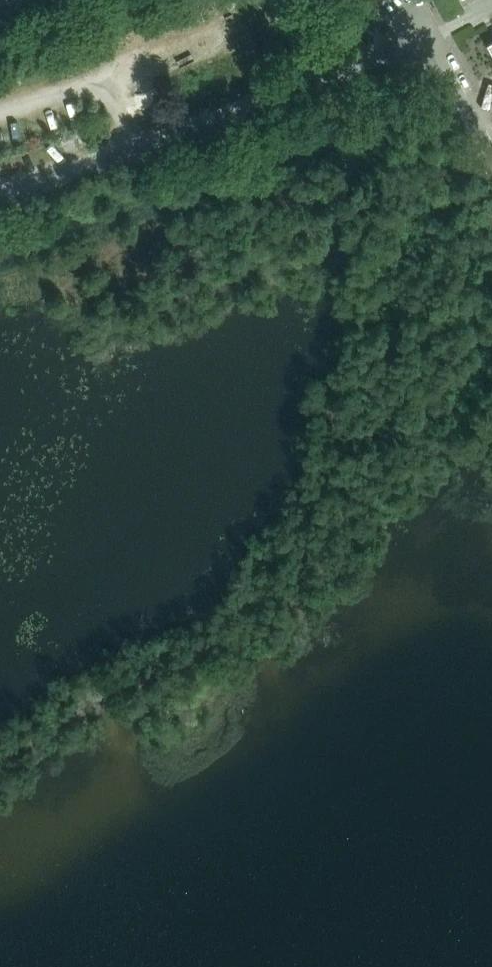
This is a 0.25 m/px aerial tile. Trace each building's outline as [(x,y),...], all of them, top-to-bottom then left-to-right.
[(15,11),(24,7),(22,0),(12,0),(15,11)]
